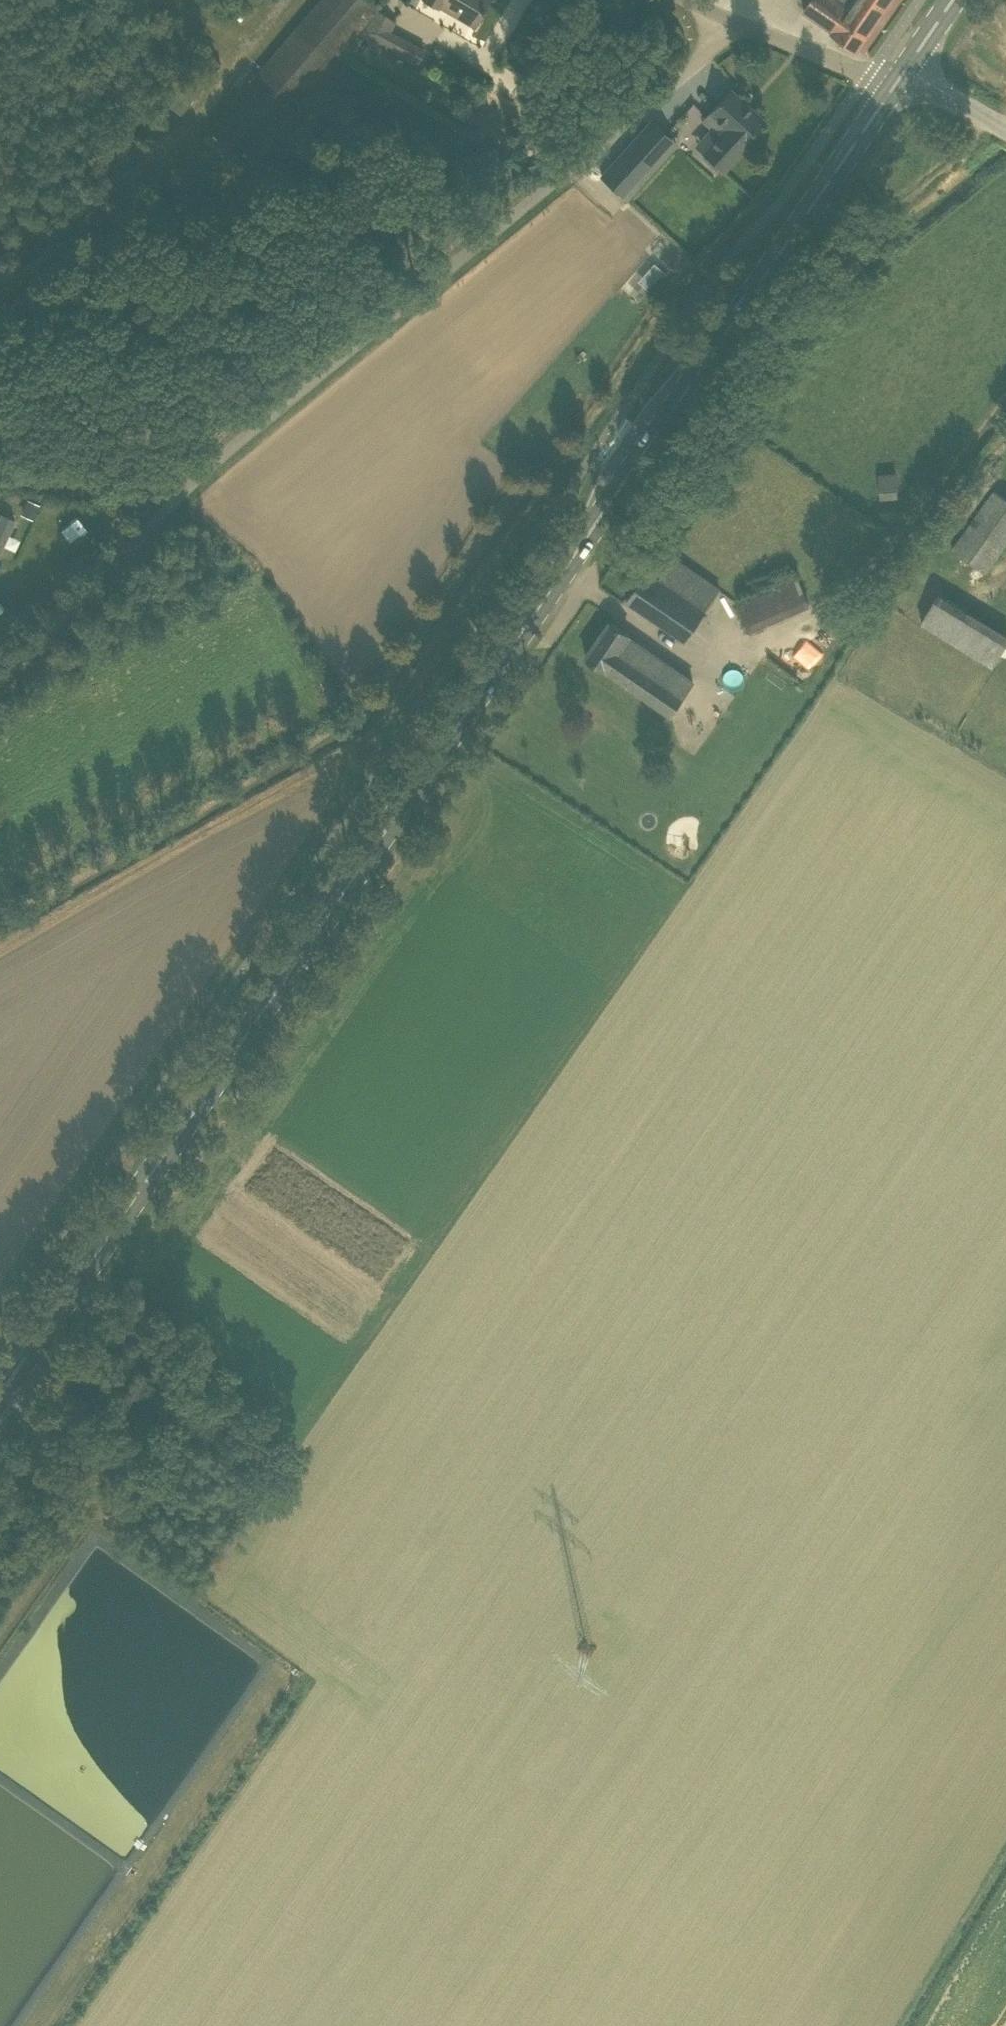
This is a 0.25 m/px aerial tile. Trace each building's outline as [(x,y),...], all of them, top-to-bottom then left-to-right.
[(208,127),(247,160),(357,31),(376,8),(378,6),(371,0),(318,0),(208,127)] [(477,18),(488,0),(429,0),(473,26),(477,18)] [(804,11),(833,31),(858,49),(892,0),(812,0),(804,11)] [(395,20),(376,8),(357,31),(373,40),(379,31),(386,35),(391,27),(395,20)] [(403,35),(394,51),(416,64),(425,49),(403,35)] [(717,118),(726,127),(703,151),(707,155),(704,158),(716,168),(719,165),(723,169),(745,145),(743,142),(763,120),(730,89),(704,118),(711,124),(717,118)] [(674,140),(653,121),(602,176),(623,195),(674,140)] [(971,144),(959,137),(952,149),(964,156),(971,144)] [(664,270),(655,262),(649,269),(658,277),(664,270)] [(1005,544),(1005,498),(993,489),(952,546),(987,571),(1005,544)] [(72,524),(56,537),(67,549),(82,536),(72,524)] [(706,610),(659,577),(647,569),(627,598),(686,639),(706,610)] [(749,630),(810,604),(799,578),(738,604),(749,630)] [(1005,645),(1005,630),(937,592),(920,623),(995,664),(1005,645)] [(627,636),(629,634),(611,621),(586,656),(605,669),(606,667),(671,712),(692,681),(627,636)]
